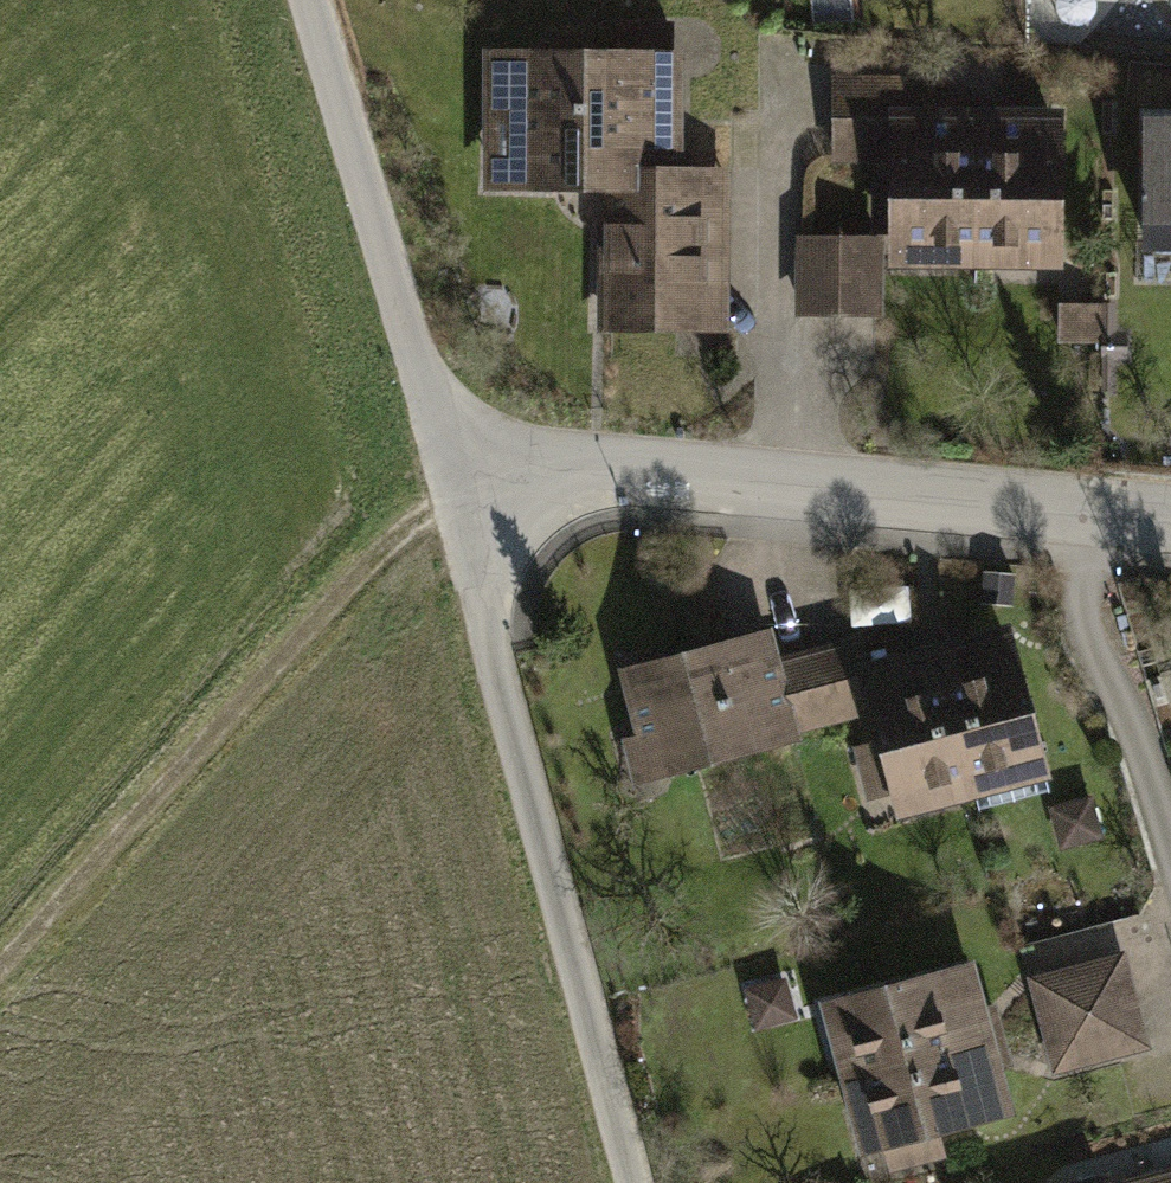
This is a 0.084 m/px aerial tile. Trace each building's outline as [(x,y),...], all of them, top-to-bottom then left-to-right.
[(617,61),(491,60),(488,191),(613,194),(610,330),(723,332),(727,176),(683,175),(685,64),(675,64),(675,29),(618,30),(617,61)] [(921,120),(921,85),(840,86),(841,161),(902,161),(902,121),(921,120)] [(984,121),(903,122),(904,266),(985,266),(984,121)] [(1067,121),(986,122),(986,267),(1068,266),(1067,121)] [(882,316),(884,240),(804,238),(802,314),(882,316)] [(1101,307),(1069,307),(1069,340),(1101,340),(1101,307)] [(1000,624),(932,641),(968,784),(1043,765),(1017,666),(1012,668),(1000,624)] [(968,784),(932,641),(861,660),(854,632),(813,642),(833,718),(873,708),(898,802),(968,784)] [(775,648),(729,660),(723,638),(621,664),(627,690),(623,696),(629,720),(639,726),(651,772),(797,734),(796,728),(776,652),(775,648)] [(833,718),(813,642),(776,652),(796,728),(833,718)] [(1121,949),(1029,973),(1041,1018),(1133,993),(1121,949)] [(923,966),(821,992),(840,1066),(981,1030),(964,964),(925,974),(923,966)] [(1133,993),(1041,1018),(1052,1062),(1144,1038),(1133,993)] [(840,1067),(859,1141),(961,1114),(959,1106),(998,1096),(981,1030),(840,1067)] [(1041,1182),(1170,1182),(1170,1164),(1113,1180),(1108,1165),(1041,1182)]
